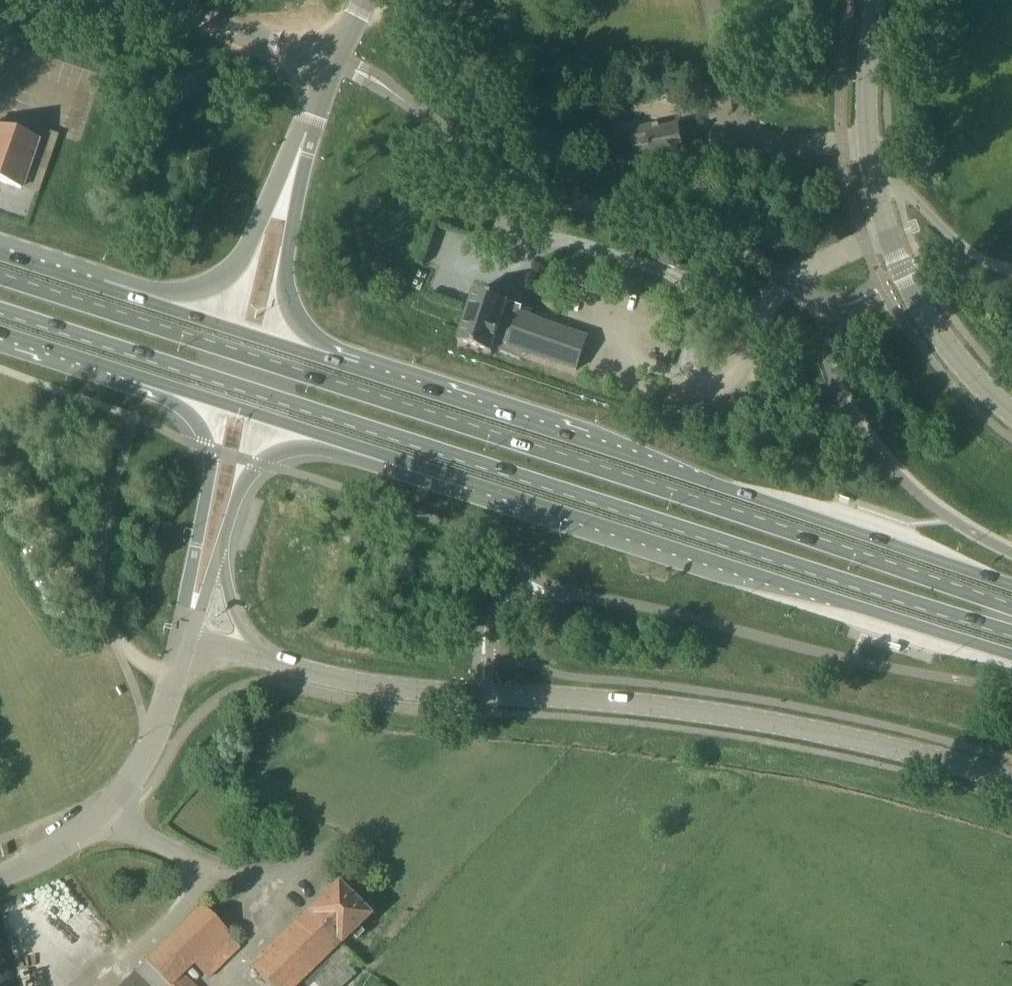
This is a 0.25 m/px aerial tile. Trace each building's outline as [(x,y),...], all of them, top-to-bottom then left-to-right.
[(649,150),(655,180),(683,174),(679,158),(686,157),(679,125),(663,129),(662,124),(645,127),(645,128),(629,131),(634,153),(649,150)] [(59,135),(41,129),(37,141),(0,129),(0,182),(21,189),(22,187),(39,193),(59,135)] [(676,268),(680,255),(668,251),(663,264),(676,268)] [(520,315),(507,310),(509,303),(476,292),(459,343),(492,354),(498,338),(511,342),(509,347),(577,370),(588,338),(520,315)] [(268,985),(343,985),(364,966),(341,944),(357,928),(363,934),(369,928),(363,922),(370,915),(338,882),(250,968),(268,985)] [(209,979),(240,947),(226,933),(227,932),(202,906),(120,985),(193,985),(183,976),(195,965),(209,979)]
